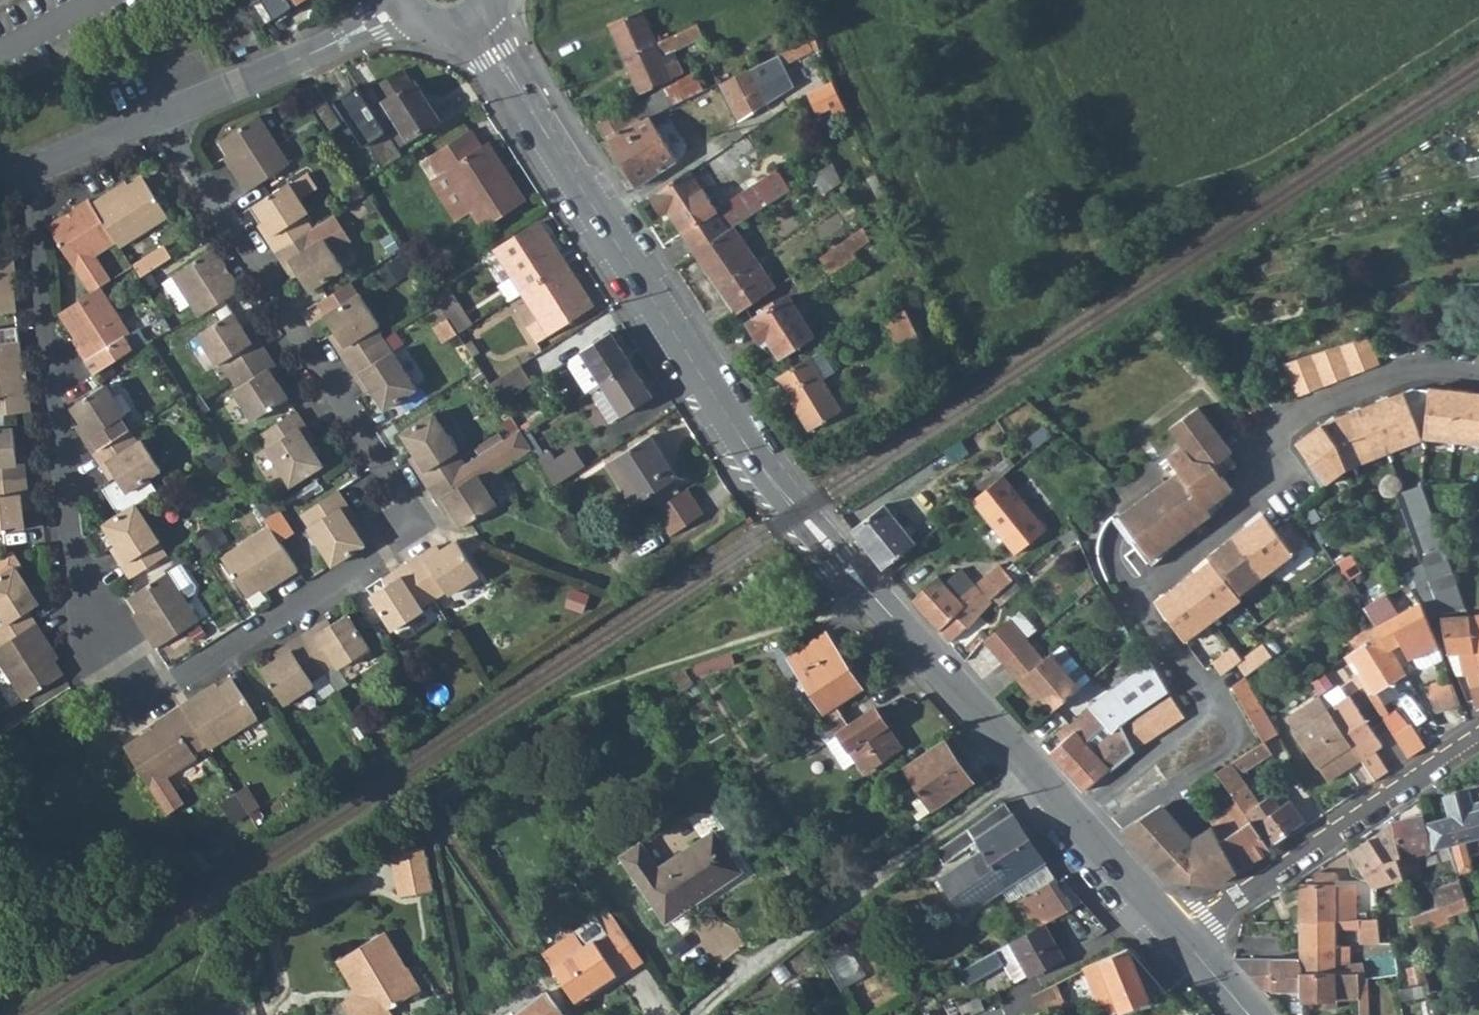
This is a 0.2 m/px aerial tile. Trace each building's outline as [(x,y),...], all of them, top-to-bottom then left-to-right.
[(257,20),(270,12),(262,0),(244,0),(257,20)] [(270,12),(274,18),(302,0),(262,0),(270,12)] [(655,43),(641,10),(609,24),(623,57),(655,43)] [(702,37),(698,25),(674,35),(680,47),(702,37)] [(655,43),(623,57),(639,93),(672,79),(662,55),(673,50),(680,47),(674,35),(655,43)] [(811,50),(807,41),(777,55),(782,65),(811,50)] [(662,55),(672,79),(683,72),(673,50),(662,55)] [(782,65),(777,55),(721,82),(740,119),(754,110),(748,97),(762,89),(766,96),(777,90),(778,87),(790,80),(782,65)] [(721,82),(712,63),(662,91),(670,107),(717,84),(721,82)] [(400,69),(373,87),(393,118),(382,125),(396,147),(438,119),(414,81),(409,83),(400,69)] [(834,115),(846,109),(833,83),(808,93),(816,113),(830,108),(834,115)] [(382,125),(356,84),(335,96),(333,94),(312,107),(327,130),(348,117),(381,168),(402,155),(396,147),(382,125)] [(762,89),(748,97),(754,110),(769,101),(766,96),(762,89)] [(606,138),(651,116),(670,107),(662,91),(634,107),(636,109),(623,117),(619,111),(597,123),(606,138)] [(238,162),(233,165),(250,190),(289,165),(257,116),(222,139),(232,153),(238,162)] [(677,161),(651,116),(606,138),(637,187),(677,161)] [(458,190),(502,162),(487,140),(482,143),(470,126),(425,155),(430,161),(438,172),(443,169),(458,190)] [(232,153),(227,156),(233,165),(238,162),(232,153)] [(1466,163),(1469,176),(1478,173),(1478,160),(1466,163)] [(482,227),(489,222),(520,202),(518,200),(496,168),(503,164),(502,162),(458,190),(473,213),(482,227)] [(842,182),(833,163),(814,175),(824,194),(842,182)] [(503,164),(496,168),(518,200),(520,202),(526,198),(503,164)] [(458,190),(443,169),(438,172),(430,178),(444,199),(458,190)] [(729,201),(717,208),(698,179),(691,170),(649,196),(663,217),(669,213),(696,253),(736,226),(791,190),(777,169),(729,201)] [(717,208),(729,201),(709,172),(698,179),(717,208)] [(262,232),(275,252),(312,229),(304,217),(309,214),(300,200),(315,189),(305,174),(289,184),(288,182),(253,205),(259,214),(263,220),(268,228),(262,232)] [(89,201),(115,241),(118,244),(164,215),(138,175),(124,185),(115,191),(112,187),(89,201)] [(115,191),(124,185),(121,180),(112,187),(115,191)] [(473,213),(458,190),(444,199),(460,223),(473,213)] [(93,256),(115,241),(89,201),(88,198),(47,224),(47,225),(73,269),(75,268),(91,293),(96,290),(109,281),(93,256)] [(290,271),(294,268),(299,276),(309,291),(344,267),(334,252),(350,241),(333,215),(312,229),(275,252),(289,272),(290,271)] [(268,228),(263,220),(257,225),(262,232),(268,228)] [(538,220),(494,250),(513,277),(502,285),(511,298),(520,292),(566,262),(538,220)] [(736,226),(696,253),(719,288),(722,286),(740,313),(776,287),(736,226)] [(863,227),(845,239),(852,248),(868,236),(863,227)] [(1465,233),(1468,248),(1478,245),(1478,230),(1465,233)] [(845,239),(822,255),(832,269),(855,253),(852,248),(845,239)] [(13,245),(8,246),(14,284),(16,284),(18,284),(13,245)] [(8,246),(0,247),(0,316),(16,314),(14,284),(8,246)] [(213,247),(170,275),(171,277),(190,305),(198,317),(241,290),(213,247)] [(129,262),(139,279),(156,268),(146,251),(129,262)] [(520,292),(523,293),(538,317),(525,326),(536,341),(593,304),(566,262),(520,292)] [(299,276),(294,268),(290,271),(289,272),(293,280),(299,276)] [(190,305),(171,277),(161,284),(179,313),(190,305)] [(336,331),(342,340),(340,341),(336,344),(348,363),(384,339),(374,323),(379,320),(360,290),(354,281),(321,302),(328,312),(325,314),(336,331)] [(438,304),(457,333),(473,323),(450,289),(435,298),(438,304)] [(74,339),(95,374),(127,354),(119,341),(126,336),(96,290),(91,293),(59,313),(74,339)] [(813,334),(788,296),(748,324),(761,343),(766,339),(779,357),(813,334)] [(251,329),(244,334),(237,323),(230,312),(196,334),(205,348),(215,363),(219,361),(222,359),(232,375),(266,353),(251,329)] [(885,323),(903,352),(920,342),(905,312),(885,323)] [(237,323),(244,334),(251,329),(244,318),(237,323)] [(340,341),(342,340),(336,331),(330,335),(336,344),(340,341)] [(601,382),(631,363),(610,331),(580,351),(580,352),(601,382)] [(1369,336),(1284,364),(1297,398),(1381,366),(1369,336)] [(67,344),(89,379),(95,374),(74,339),(67,344)] [(364,377),(364,376),(369,384),(379,398),(380,398),(415,376),(396,346),(390,349),(384,339),(348,363),(358,380),(364,377)] [(27,412),(23,371),(19,343),(0,345),(0,415),(27,412)] [(808,359),(776,377),(808,432),(842,411),(829,391),(823,380),(834,373),(820,351),(808,359)] [(601,382),(580,352),(569,359),(569,366),(587,391),(590,389),(601,382)] [(284,396),(275,382),(269,372),(276,368),(266,353),(232,375),(238,384),(236,385),(231,388),(241,402),(250,418),(284,396)] [(536,379),(524,361),(490,383),(501,402),(536,379)] [(652,395),(631,363),(601,382),(590,389),(611,421),(652,395)] [(269,372),(275,382),(282,377),(276,368),(269,372)] [(23,371),(27,412),(31,411),(30,404),(27,371),(23,371)] [(369,384),(364,376),(364,377),(358,380),(364,388),(369,384)] [(71,408),(80,422),(86,431),(81,436),(93,455),(128,432),(120,419),(126,415),(105,386),(71,408)] [(1430,390),(1430,392),(1414,391),(1339,420),(1357,467),(1427,440),(1478,443),(1478,393),(1430,390)] [(1180,469),(1120,514),(1153,558),(1213,513),(1209,507),(1220,499),(1234,489),(1223,475),(1216,464),(1230,454),(1233,451),(1200,406),(1171,427),(1192,456),(1191,457),(1193,460),(1184,467),(1180,469)] [(309,430),(296,410),(260,433),(269,447),(266,449),(287,481),(318,461),(307,443),(302,435),(309,430)] [(463,446),(442,416),(406,439),(416,455),(421,463),(415,466),(420,474),(429,488),(467,464),(465,461),(458,450),(463,447),(463,446)] [(539,423),(536,417),(518,428),(520,430),(522,434),(530,428),(539,423)] [(1339,420),(1326,425),(1341,445),(1350,469),(1357,467),(1339,420)] [(80,422),(74,426),(81,436),(86,431),(80,422)] [(1311,467),(1325,487),(1350,469),(1341,445),(1326,425),(1302,443),(1316,463),(1311,467)] [(530,446),(554,483),(587,462),(576,446),(558,457),(552,449),(546,453),(530,428),(522,434),(530,446)] [(0,431),(0,482),(29,479),(29,478),(27,456),(18,457),(17,446),(16,440),(14,430),(0,431)] [(309,430),(302,435),(307,443),(314,438),(309,430)] [(470,519),(498,501),(482,476),(530,446),(522,434),(520,430),(503,441),(478,457),(467,464),(429,488),(433,494),(440,506),(446,502),(452,512),(461,525),(470,519)] [(128,432),(93,455),(105,472),(110,469),(116,478),(125,493),(161,468),(142,439),(135,443),(128,432)] [(478,457),(503,441),(498,434),(473,450),(478,457)] [(612,459),(639,501),(678,476),(651,435),(612,459)] [(17,446),(18,457),(27,456),(25,446),(17,446)] [(1180,448),(1170,456),(1180,469),(1184,467),(1179,459),(1185,455),(1180,448)] [(1230,454),(1216,464),(1223,475),(1237,464),(1230,454)] [(416,455),(410,458),(415,466),(421,463),(416,455)] [(997,468),(966,492),(973,501),(1004,477),(997,468)] [(105,472),(111,481),(116,478),(110,469),(105,472)] [(1015,552),(1045,529),(1004,477),(973,501),(1015,552)] [(26,528),(25,512),(23,501),(30,500),(31,499),(29,479),(0,482),(0,531),(26,528)] [(1422,558),(1424,565),(1409,570),(1416,582),(1437,612),(1441,611),(1465,607),(1424,491),(1421,484),(1398,493),(1422,558)] [(310,523),(304,527),(330,566),(363,545),(349,523),(342,511),(350,506),(337,488),(301,511),(310,523)] [(647,513),(665,540),(704,515),(686,488),(647,513)] [(30,500),(23,501),(25,512),(33,511),(31,499),(30,500)] [(1209,507),(1213,513),(1224,505),(1220,499),(1209,507)] [(452,512),(446,502),(440,506),(447,515),(452,512)] [(116,541),(124,553),(118,557),(132,576),(169,553),(138,504),(105,526),(116,541)] [(917,542),(885,505),(852,531),(870,553),(884,570),(887,568),(917,542)] [(342,511),(349,523),(357,519),(354,515),(350,506),(342,511)] [(278,512),(265,520),(266,522),(279,541),(291,533),(278,512)] [(1211,560),(1155,601),(1184,642),(1241,600),(1237,596),(1306,546),(1294,529),(1281,538),(1265,515),(1208,556),(1211,560)] [(266,522),(220,553),(250,598),(263,590),(259,584),(268,578),(292,562),(279,541),(266,522)] [(116,541),(111,546),(118,557),(124,553),(116,541)] [(440,551),(432,556),(428,551),(416,559),(410,563),(432,597),(445,589),(448,595),(477,578),(457,545),(455,541),(448,546),(440,551)] [(437,547),(436,546),(428,551),(432,556),(440,551),(437,547)] [(0,560),(0,600),(14,622),(0,632),(0,641),(4,646),(41,622),(33,609),(47,601),(43,594),(35,582),(25,566),(29,563),(21,552),(11,553),(0,560)] [(185,562),(172,570),(189,596),(199,590),(200,584),(185,562)] [(393,629),(423,611),(419,605),(432,597),(410,563),(391,575),(394,579),(386,585),(371,594),(393,629)] [(990,598),(993,596),(1013,579),(999,564),(977,583),(990,598)] [(155,647),(202,617),(189,596),(172,570),(130,597),(139,609),(147,621),(141,625),(155,647)] [(944,584),(961,602),(976,586),(961,570),(944,584)] [(394,579),(391,575),(384,580),(386,585),(394,579)] [(35,582),(43,594),(50,588),(43,576),(35,582)] [(969,628),(990,603),(988,600),(976,586),(961,602),(944,584),(939,577),(912,601),(949,642),(967,627),(969,628)] [(272,583),(268,578),(259,584),(263,590),(272,583)] [(1013,579),(993,596),(999,604),(1012,593),(1011,591),(1018,585),(1013,579)] [(1398,613),(1374,624),(1379,632),(1387,644),(1411,632),(1430,623),(1421,602),(1398,613)] [(139,609),(133,613),(141,625),(147,621),(139,609)] [(301,636),(324,672),(335,665),(336,667),(338,670),(369,651),(345,615),(330,625),(322,629),(319,624),(301,636)] [(1468,616),(1478,671),(1478,615),(1468,616)] [(1447,653),(1459,651),(1463,675),(1468,674),(1476,711),(1478,710),(1478,673),(1478,671),(1468,616),(1441,617),(1447,653)] [(1027,640),(1008,617),(983,636),(1003,659),(1027,640)] [(330,625),(327,619),(319,624),(322,629),(330,625)] [(29,697),(63,674),(55,662),(49,653),(54,650),(57,648),(41,622),(4,646),(0,648),(0,653),(29,697)] [(1374,623),(1350,640),(1356,649),(1379,632),(1374,624),(1374,623)] [(1411,632),(1417,648),(1437,641),(1430,623),(1411,632)] [(788,656),(826,713),(862,689),(825,632),(788,656)] [(1403,673),(1387,644),(1379,632),(1356,649),(1351,652),(1374,691),(1403,673)] [(281,649),(284,654),(278,658),(261,668),(284,702),(285,703),(295,696),(315,684),(314,682),(312,679),(324,672),(301,636),(281,649)] [(1003,659),(1032,695),(1038,691),(1052,708),(1079,686),(1051,652),(1042,659),(1027,640),(1003,659)] [(1437,641),(1417,648),(1421,658),(1427,661),(1442,655),(1437,641)] [(1232,647),(1212,662),(1221,674),(1237,662),(1246,675),(1247,675),(1273,656),(1263,643),(1243,658),(1235,645),(1232,647)] [(54,650),(49,653),(55,662),(58,661),(60,659),(58,647),(57,648),(54,650)] [(281,649),(274,653),(278,658),(284,654),(281,649)] [(1447,653),(1456,676),(1463,675),(1459,651),(1447,653)] [(727,666),(724,655),(694,665),(697,676),(727,666)] [(1131,748),(1117,724),(1169,690),(1147,659),(1091,707),(1072,725),(1065,726),(1057,734),(1064,742),(1050,753),(1083,790),(1110,767),(1131,748)] [(1264,799),(1273,812),(1268,816),(1260,803),(1239,773),(1272,752),(1265,741),(1279,733),(1251,683),(1247,675),(1246,675),(1232,686),(1264,742),(1218,771),(1221,775),(1226,782),(1239,801),(1269,844),(1305,819),(1291,800),(1282,807),(1272,793),(1264,799)] [(1437,713),(1460,705),(1450,677),(1428,686),(1437,713)] [(210,704),(205,698),(184,711),(208,748),(220,740),(223,744),(254,725),(232,690),(217,699),(210,704)] [(1117,724),(1131,748),(1184,713),(1169,690),(1117,724)] [(210,704),(217,699),(213,693),(205,698),(210,704)] [(1327,781),(1361,759),(1329,708),(1319,694),(1286,716),(1327,781)] [(1329,708),(1361,759),(1374,750),(1382,745),(1349,695),(1329,708)] [(1380,712),(1409,757),(1427,746),(1419,733),(1414,732),(1395,702),(1380,712)] [(875,709),(851,726),(843,713),(784,752),(793,764),(827,742),(844,768),(857,760),(865,771),(901,747),(875,709)] [(166,723),(170,730),(163,735),(130,756),(152,790),(169,816),(185,806),(168,779),(202,758),(199,754),(208,748),(184,711),(166,723)] [(159,728),(163,735),(170,730),(166,723),(159,728)] [(905,768),(914,782),(923,794),(933,810),(973,783),(944,742),(905,768)] [(1374,750),(1361,759),(1375,780),(1388,771),(1374,750)] [(906,787),(914,782),(905,768),(896,774),(906,787)] [(1226,782),(1221,775),(1215,779),(1219,786),(1226,782)] [(236,793),(249,813),(261,805),(248,784),(236,792),(236,793)] [(1478,837),(1478,801),(1472,803),(1469,790),(1445,796),(1449,816),(1425,822),(1431,849),(1450,845),(1458,874),(1469,871),(1466,857),(1462,841),(1478,837)] [(236,793),(223,801),(237,821),(249,813),(236,793)] [(920,819),(933,810),(923,794),(915,799),(921,810),(916,813),(920,819)] [(1268,816),(1273,812),(1264,799),(1260,803),(1268,816)] [(1214,824),(1239,871),(1272,849),(1269,844),(1239,801),(1233,804),(1236,810),(1213,822),(1214,824)] [(1053,877),(1037,854),(1005,803),(934,852),(942,864),(974,842),(981,852),(939,877),(962,915),(1014,883),(1023,897),(1053,877)] [(1142,831),(1132,840),(1156,872),(1227,879),(1239,871),(1214,824),(1185,843),(1162,808),(1138,824),(1142,831)] [(1394,822),(1403,856),(1401,857),(1406,877),(1407,878),(1412,877),(1412,878),(1420,876),(1419,871),(1422,869),(1417,853),(1431,849),(1425,822),(1423,812),(1394,822)] [(1403,856),(1394,822),(1350,851),(1375,883),(1406,877),(1401,857),(1403,856)] [(623,856),(666,920),(741,869),(715,829),(658,868),(642,844),(623,856)] [(434,900),(425,855),(393,861),(402,906),(434,900)] [(1227,879),(1156,872),(1161,877),(1219,884),(1227,879)] [(1300,883),(1300,921),(1336,920),(1355,919),(1355,882),(1336,882),(1336,872),(1315,873),(1315,883),(1300,883)] [(1073,907),(1053,877),(1023,897),(1016,901),(1034,929),(1043,923),(1073,907)] [(1437,906),(1464,898),(1460,881),(1433,889),(1437,906)] [(1421,910),(1437,906),(1433,889),(1417,894),(1421,910)] [(1379,944),(1379,918),(1355,919),(1336,920),(1336,930),(1360,929),(1360,945),(1371,945),(1379,944)] [(1300,921),(1300,959),(1302,959),(1302,976),(1336,975),(1336,964),(1336,947),(1336,930),(1336,920),(1300,921)] [(536,943),(573,998),(613,972),(616,977),(630,968),(604,929),(584,942),(569,921),(536,943)] [(617,921),(604,929),(630,968),(643,959),(617,921)] [(1030,974),(1062,957),(1043,923),(1034,929),(1011,941),(1030,974)] [(337,959),(358,997),(344,1005),(350,1014),(393,1014),(390,1010),(420,992),(386,931),(337,959)] [(811,940),(770,972),(782,992),(824,964),(811,940)] [(1030,974),(1011,941),(994,951),(1002,963),(1013,983),(1030,974)] [(850,943),(822,959),(840,991),(868,976),(850,943)] [(1371,945),(1371,955),(1381,955),(1381,944),(1379,944),(1371,945)] [(1348,946),(1336,947),(1336,964),(1348,964),(1348,946)] [(1029,990),(1039,1014),(1040,1014),(1065,1005),(1058,988),(1071,983),(1086,976),(1094,995),(1112,988),(1115,997),(1118,1004),(1113,1006),(1114,1011),(1148,999),(1129,950),(1127,948),(1029,990)] [(979,976),(1002,963),(994,951),(972,963),(979,976)] [(1300,959),(1235,960),(1263,992),(1302,991),(1302,976),(1302,959),(1300,959)] [(1364,975),(1363,964),(1348,964),(1336,964),(1336,975),(1357,975),(1364,975)] [(1338,1010),(1337,1000),(1357,999),(1357,975),(1336,975),(1302,976),(1302,991),(1302,1001),(1321,1001),(1321,1011),(1338,1010)] [(1366,975),(1364,975),(1357,975),(1357,999),(1358,1014),(1371,1014),(1366,975)] [(1065,1005),(1078,999),(1071,983),(1058,988),(1065,1005)] [(1429,984),(1398,990),(1400,1002),(1431,996),(1429,984)] [(544,988),(505,1014),(562,1014),(544,988)] [(1115,997),(1112,988),(1094,995),(1098,1004),(1115,997)]
